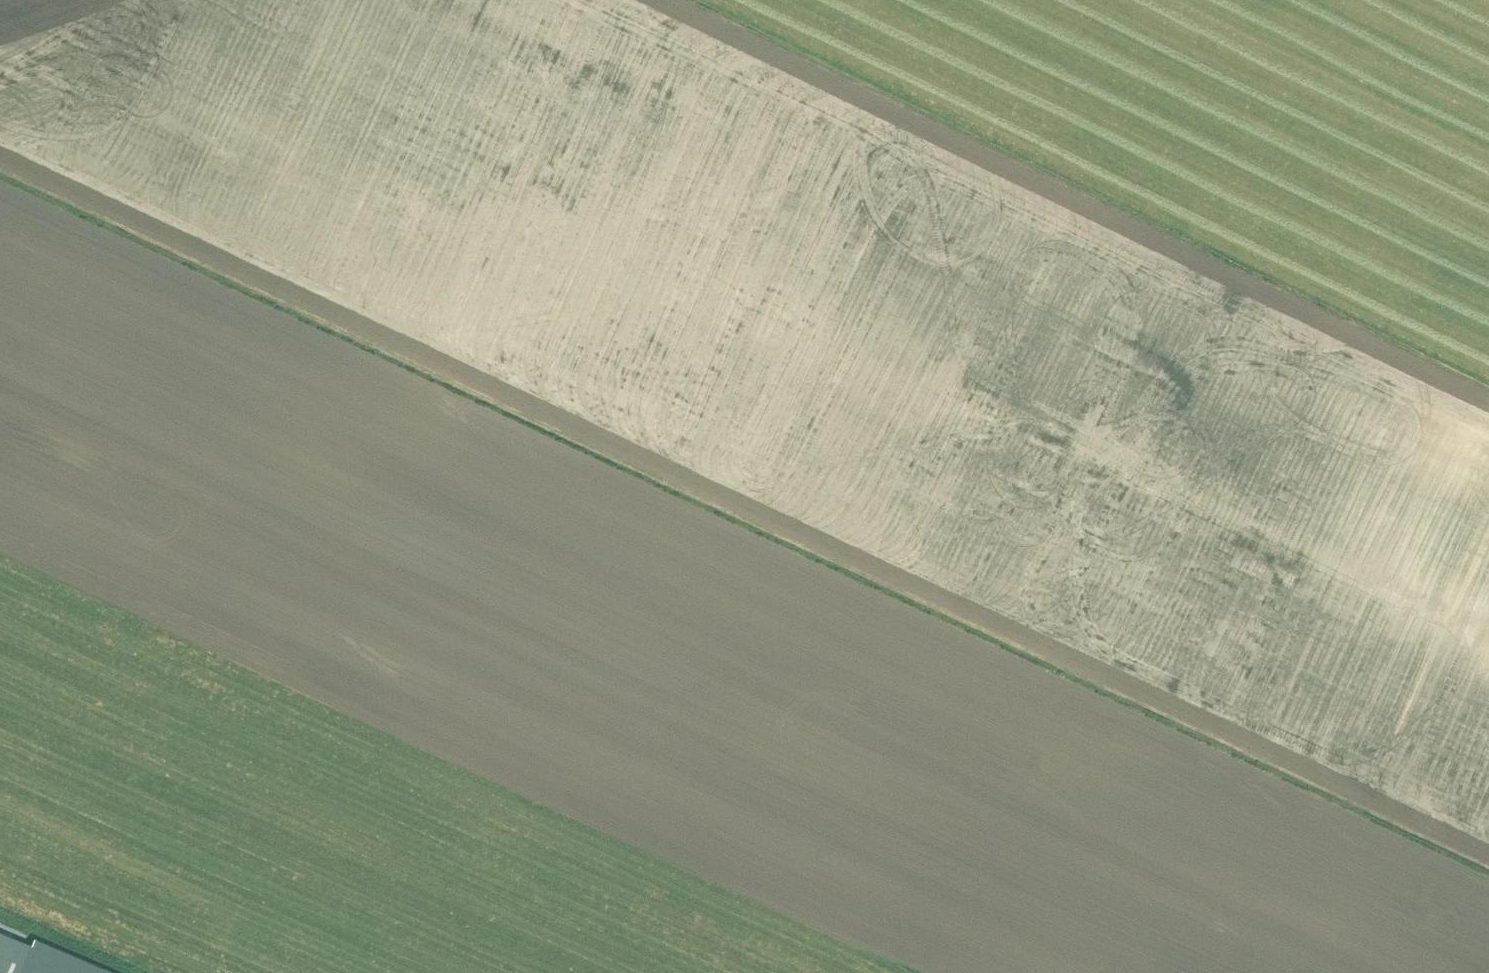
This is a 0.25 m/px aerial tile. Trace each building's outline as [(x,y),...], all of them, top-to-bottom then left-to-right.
[(0,935),(0,972),(51,972),(57,959),(0,935)] [(60,952),(57,959),(51,972),(110,972),(60,952)]
